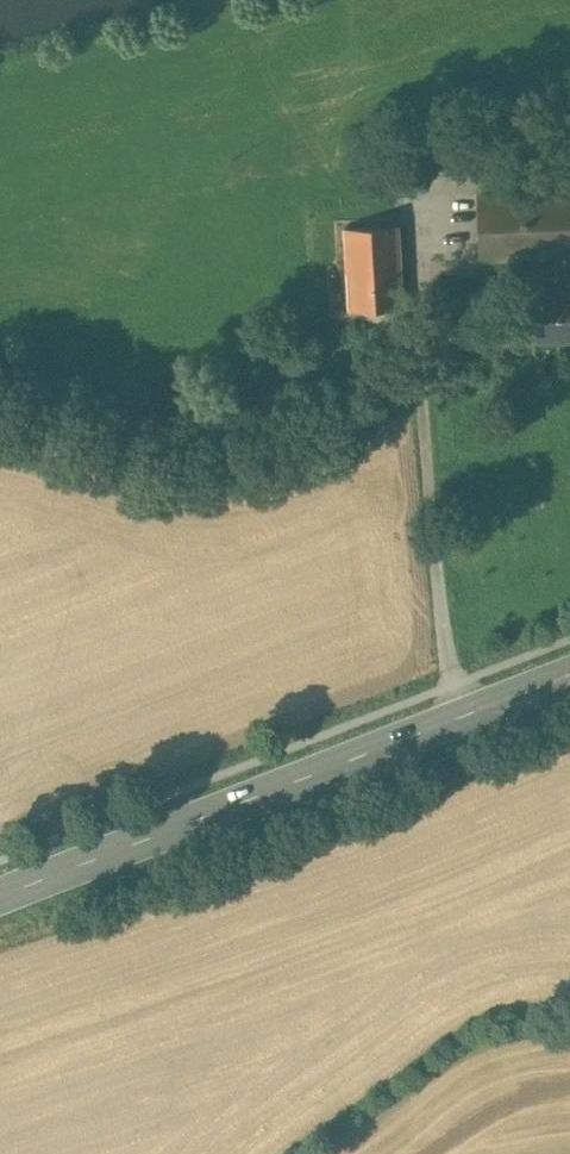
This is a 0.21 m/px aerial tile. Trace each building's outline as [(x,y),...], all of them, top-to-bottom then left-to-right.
[(477,194),(479,257),(556,255),(557,255),(569,254),(569,191),(477,194)] [(396,225),(346,228),(350,309),(400,306),(396,225)] [(557,255),(559,295),(534,296),(536,338),(569,336),(569,254),(557,255)]
